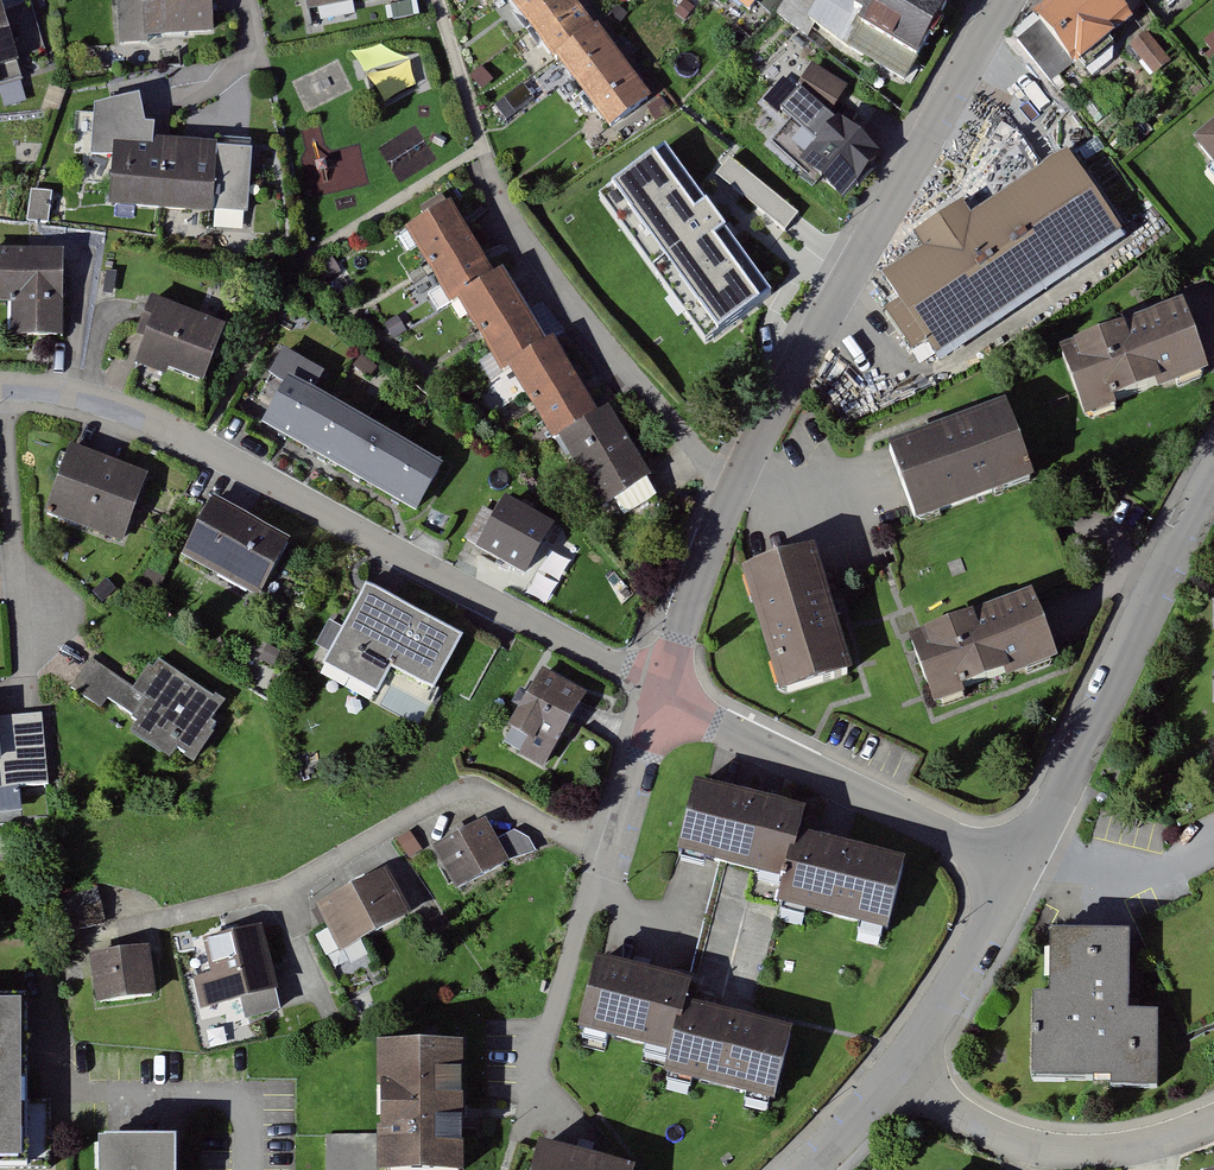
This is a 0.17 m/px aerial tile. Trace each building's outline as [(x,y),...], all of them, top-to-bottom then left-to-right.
[(209,0),(118,0),(120,50),(213,43),(209,0)] [(382,0),(304,0),(308,19),(382,4),(382,0)] [(591,31),(568,0),(502,0),(551,63),(591,31)] [(765,0),(718,0),(748,24),(765,0)] [(945,12),(924,0),(793,0),(777,24),(809,45),(813,37),(901,91),(945,12)] [(1107,0),(1056,0),(1024,27),(1033,36),(1020,47),(1052,85),(1066,72),(1070,76),(1130,27),(1107,0)] [(0,16),(0,91),(23,84),(0,16)] [(608,137),(651,102),(594,29),(591,31),(555,62),(608,137)] [(1171,67),(1145,37),(1128,52),(1154,81),(1171,67)] [(413,62),(375,74),(383,100),(421,88),(413,62)] [(838,204),(877,160),(828,123),(848,92),(812,71),(784,117),(815,142),(795,164),(838,204)] [(217,153),(212,128),(128,124),(119,142),(107,208),(212,217),(217,153)] [(1188,148),(1213,179),(1213,126),(1188,148)] [(706,344),(773,294),(664,148),(597,198),(706,344)] [(1122,232),(1068,151),(972,215),(964,203),(914,235),(923,249),(881,277),(898,302),(884,311),(912,352),(927,342),(936,356),(1122,232)] [(799,214),(729,158),(715,176),(785,232),(799,214)] [(397,236),(418,270),(468,239),(447,205),(397,236)] [(491,276),(468,239),(418,270),(441,307),(449,302),(491,276)] [(59,255),(0,254),(0,307),(8,307),(10,340),(62,340),(59,255)] [(471,338),(519,308),(497,273),(491,276),(449,302),(471,338)] [(1208,376),(1181,301),(1058,346),(1086,423),(1121,410),(1117,400),(1158,385),(1161,393),(1208,376)] [(224,329),(148,302),(134,343),(139,345),(132,365),(203,390),(224,329)] [(519,308),(471,338),(495,377),(505,370),(543,347),(519,308)] [(527,405),(571,378),(550,343),(543,347),(505,370),(527,405)] [(571,378),(527,405),(550,443),(555,441),(595,416),(571,378)] [(321,406),(284,385),(257,433),(295,453),(321,406)] [(1009,403),(889,447),(919,524),(1040,482),(1009,403)] [(359,426),(321,406),(295,453),(333,474),(359,426)] [(555,441),(598,511),(648,480),(605,410),(595,416),(555,441)] [(398,448),(359,426),(333,474),(372,495),(398,448)] [(411,517),(437,469),(398,448),(372,495),(411,517)] [(146,478),(66,449),(43,515),(123,543),(146,478)] [(555,532),(501,500),(471,555),(526,586),(555,532)] [(285,545),(210,502),(179,556),(254,599),(285,545)] [(812,553),(746,573),(784,697),(850,677),(812,553)] [(457,640),(361,589),(320,666),(374,695),(387,671),(428,693),(457,640)] [(1057,666),(1030,590),(907,635),(935,711),(975,696),(973,689),(1008,676),(1011,683),(1057,666)] [(131,690),(93,661),(71,690),(99,711),(106,702),(129,720),(123,728),(164,760),(172,750),(190,764),(215,731),(206,724),(219,707),(155,658),(131,690)] [(584,697),(540,672),(507,731),(524,741),(516,756),(542,771),(584,697)] [(44,790),(38,714),(0,717),(0,794),(44,790)] [(801,817),(691,788),(672,859),(781,888),(795,838),(801,817)] [(484,821),(431,850),(452,889),(506,860),(484,821)] [(410,831),(392,842),(404,861),(421,850),(410,831)] [(902,867),(795,838),(781,888),(776,909),(883,938),(902,867)] [(384,870),(312,908),(337,955),(409,917),(384,870)] [(97,891),(61,898),(67,930),(103,923),(97,891)] [(208,975),(192,979),(200,1010),(238,1001),(244,1025),(282,1015),(260,927),(200,942),(208,975)] [(1126,938),(1046,938),(1045,1000),(1030,1000),(1029,1085),(1154,1085),(1154,1016),(1125,1016),(1126,938)] [(145,948),(86,957),(93,1007),(153,998),(145,948)] [(683,986),(587,960),(568,1031),(664,1057),(683,986)] [(0,1003),(0,1168),(16,1168),(14,1003),(0,1003)] [(789,1035),(680,1005),(660,1076),(769,1106),(789,1035)] [(375,1169),(453,1169),(454,1050),(376,1049),(375,1169)] [(94,1144),(94,1169),(174,1169),(173,1143),(94,1144)] [(540,1148),(535,1169),(623,1169),(540,1148)]
